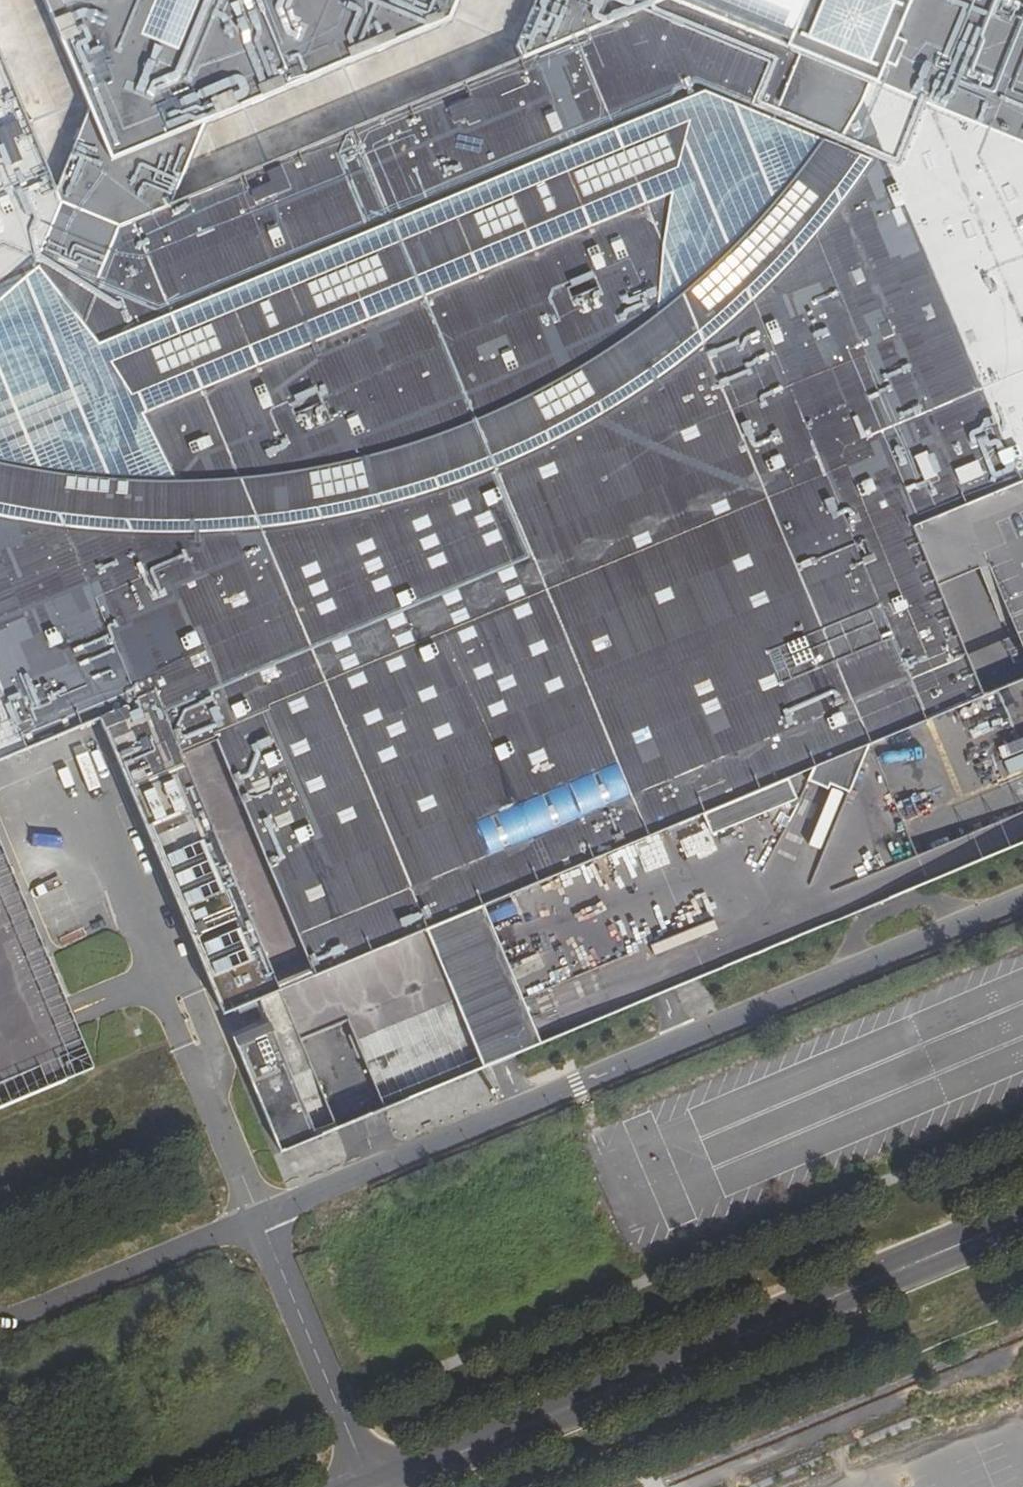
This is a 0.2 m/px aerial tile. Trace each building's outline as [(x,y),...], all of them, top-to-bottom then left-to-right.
[(101,719),(280,1153),(504,1060),(664,993),(926,883),(870,745),(980,695),(914,545),(982,516),(1022,499),(1022,0),(0,0),(0,762),(101,719)] [(982,516),(914,545),(980,695),(986,715),(1022,699),(1022,499),(982,516)] [(93,1069),(0,847),(0,1108),(93,1069)]
